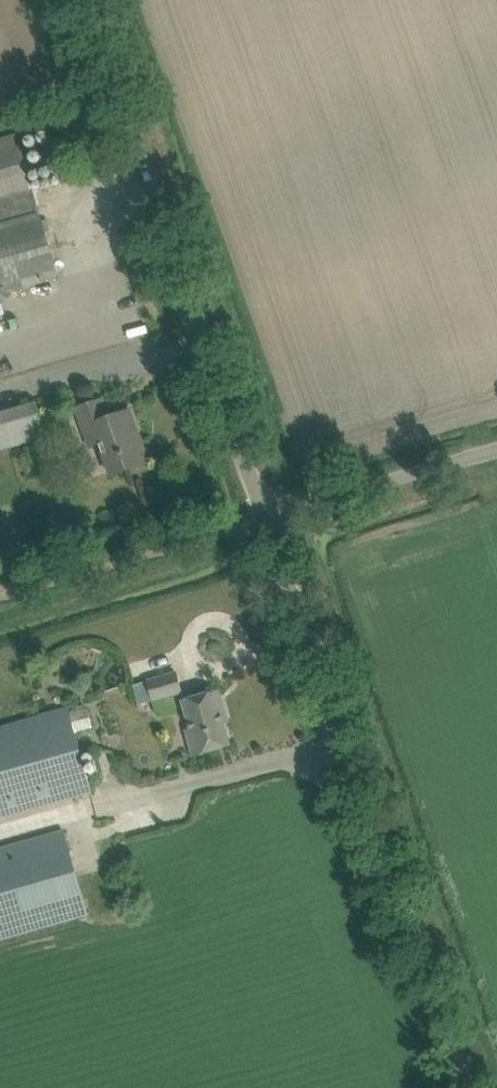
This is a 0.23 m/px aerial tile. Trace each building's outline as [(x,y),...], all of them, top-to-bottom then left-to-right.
[(56,275),(17,137),(0,142),(0,290),(56,275)] [(111,474),(127,468),(148,461),(130,409),(108,417),(101,399),(77,407),(90,445),(100,442),(111,474)] [(46,436),(37,402),(0,412),(0,449),(46,436)] [(138,700),(152,696),(154,700),(182,691),(177,672),(148,680),(133,684),(138,700)] [(187,730),(194,755),(230,745),(221,713),(225,712),(219,690),(183,700),(191,728),(187,730)] [(70,797),(91,792),(68,708),(0,727),(0,817),(70,797)] [(66,919),(87,914),(64,830),(0,848),(0,938),(66,919)]
